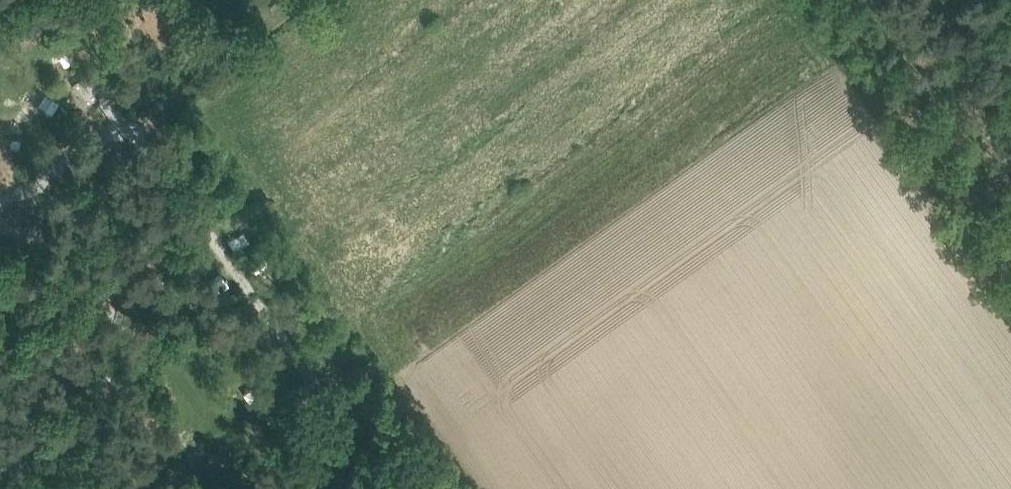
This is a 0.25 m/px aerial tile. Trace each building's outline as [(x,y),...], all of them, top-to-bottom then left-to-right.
[(73,83),(87,104),(98,97),(85,76),(73,83)] [(43,99),(28,108),(34,120),(50,112),(43,99)]
